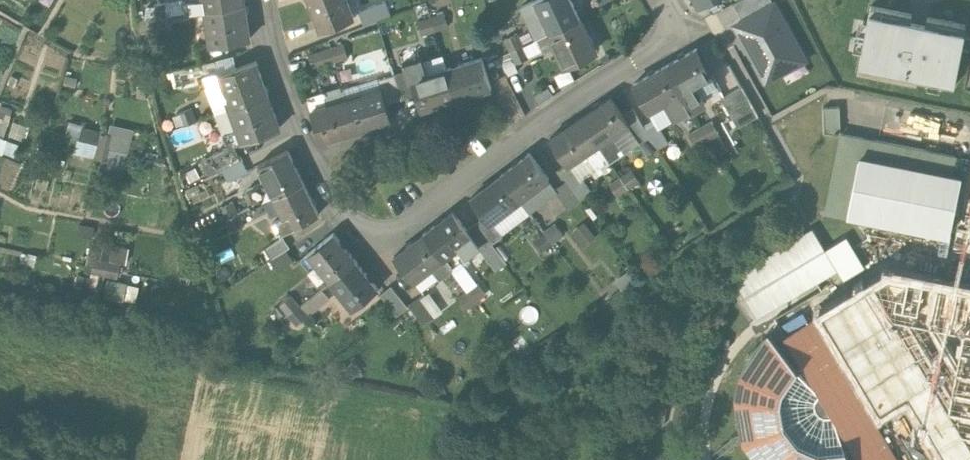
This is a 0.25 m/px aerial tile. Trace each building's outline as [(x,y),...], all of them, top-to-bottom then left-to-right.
[(205,9),(245,3),(244,0),(203,0),(205,9)] [(320,28),(353,16),(347,0),(309,0),(320,28)] [(534,1),(549,32),(579,18),(570,0),(537,0),(534,1)] [(699,8),(714,0),(694,0),(699,8)] [(743,21),(774,4),(772,0),(741,0),(734,4),(743,21)] [(167,2),(153,4),(155,17),(169,15),(167,2)] [(245,3),(205,9),(210,44),(250,38),(245,3)] [(784,22),(774,4),(743,21),(736,25),(766,81),(805,60),(795,42),(791,44),(780,24),(784,22)] [(954,87),(966,25),(927,17),(926,24),(911,21),(912,14),(871,6),(858,71),(917,83),(917,80),(954,87)] [(444,13),(431,17),(435,30),(448,26),(444,13)] [(169,15),(155,17),(157,30),(171,28),(169,15)] [(431,17),(418,21),(422,34),(435,30),(431,17)] [(579,18),(549,32),(564,65),(594,51),(579,18)] [(517,32),(503,39),(509,51),(522,45),(517,32)] [(344,43),(331,47),(335,61),(348,57),(344,43)] [(522,45),(509,51),(514,63),(528,57),(522,45)] [(331,47),(318,51),(322,65),(335,61),(331,47)] [(712,76),(697,49),(665,65),(690,110),(705,101),(696,85),(712,76)] [(517,72),(508,52),(500,56),(509,75),(517,72)] [(481,58),(447,68),(456,98),(490,87),(481,58)] [(447,68),(425,75),(420,60),(402,65),(404,73),(407,82),(411,81),(416,94),(420,109),(456,98),(447,68)] [(207,61),(180,69),(184,86),(201,81),(200,77),(210,74),(207,61)] [(256,61),(218,75),(230,108),(267,94),(257,66),(256,61)] [(665,65),(633,83),(650,111),(668,101),(678,117),(690,110),(665,65)] [(407,82),(404,73),(395,76),(402,99),(416,94),(411,81),(407,82)] [(742,86),(722,97),(738,126),(758,115),(742,86)] [(380,89),(347,99),(355,129),(389,118),(380,89)] [(267,94),(230,108),(243,141),(280,128),(267,94)] [(611,97),(581,117),(598,143),(627,124),(628,123),(623,115),(611,97)] [(347,99),(311,110),(321,140),(355,129),(347,99)] [(7,147),(12,104),(0,103),(0,146),(7,147)] [(825,104),(825,130),(844,130),(844,104),(825,104)] [(191,108),(179,112),(183,125),(195,121),(191,108)] [(658,148),(633,108),(623,115),(628,123),(627,124),(646,156),(658,148)] [(581,117),(550,138),(568,164),(598,143),(581,117)] [(195,121),(183,125),(188,137),(200,133),(195,121)] [(712,121),(701,127),(708,140),(719,133),(712,121)] [(701,127),(689,134),(696,146),(708,140),(701,127)] [(117,136),(104,132),(97,157),(110,161),(117,136)] [(959,155),(847,132),(833,210),(856,215),(857,209),(955,230),(965,179),(955,177),(959,155)] [(235,143),(203,159),(210,174),(242,158),(235,143)] [(288,150),(259,163),(267,179),(247,189),(255,205),(274,195),(303,181),(288,150)] [(529,153),(500,175),(520,200),(528,211),(555,190),(547,179),(548,178),(529,153)] [(632,169),(621,177),(629,188),(640,180),(632,169)] [(500,175),(471,197),(485,215),(491,222),(492,221),(520,200),(500,175)] [(621,177),(610,184),(618,195),(629,188),(621,177)] [(303,181),(274,195),(290,227),(319,213),(303,181)] [(566,182),(555,190),(568,208),(579,200),(566,182)] [(231,201),(220,207),(226,219),(237,213),(231,201)] [(452,211),(424,234),(442,258),(458,245),(466,255),(478,245),(466,230),(452,211)] [(237,213),(226,219),(231,231),(242,225),(237,213)] [(491,222),(485,215),(476,222),(492,243),(502,235),(492,221),(491,222)] [(588,219),(575,229),(586,243),(599,233),(588,219)] [(492,243),(476,222),(466,230),(478,245),(498,272),(509,266),(492,243)] [(554,223),(544,231),(552,243),(563,234),(554,223)] [(732,277),(757,320),(838,273),(813,230),(732,277)] [(544,231),(533,239),(542,251),(552,243),(544,231)] [(333,232),(308,252),(331,280),(356,260),(333,232)] [(424,234),(394,256),(413,280),(442,258),(424,234)] [(280,268),(299,259),(288,236),(268,245),(280,268)] [(118,263),(93,259),(91,272),(116,277),(118,263)] [(356,260),(331,280),(353,308),(378,287),(356,260)] [(880,403),(910,387),(950,458),(969,447),(969,284),(888,268),(823,307),(880,403)] [(111,278),(108,295),(138,299),(140,282),(111,278)] [(485,293),(477,282),(466,290),(475,301),(485,293)] [(466,290),(456,298),(464,309),(475,301),(466,290)] [(290,295),(280,303),(288,313),(298,305),(290,295)] [(394,298),(394,309),(412,309),(412,298),(394,298)] [(298,305),(288,313),(297,324),(307,316),(298,305)] [(811,319),(784,335),(811,381),(838,365),(811,319)] [(779,367),(784,366),(790,358),(771,335),(752,357),(743,376),(739,397),(740,419),(746,439),(757,458),(759,459),(816,459),(803,456),(802,458),(797,456),(795,451),(792,449),(781,438),(779,440),(776,436),(777,431),(774,426),(770,413),(768,413),(767,409),(770,404),(770,399),(758,398),(759,392),(771,395),(772,386),(778,373),(776,372),(779,367)] [(838,365),(811,381),(840,428),(867,412),(838,365)] [(867,412),(840,428),(859,459),(895,459),(867,412)]
